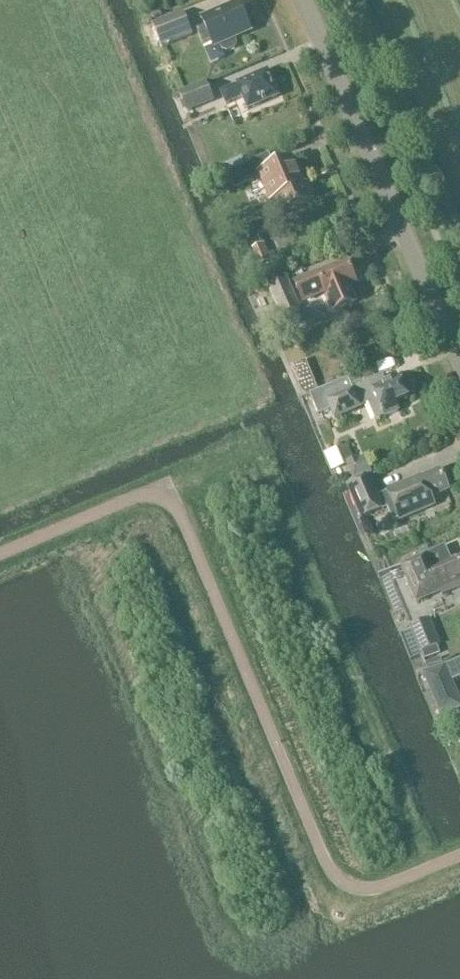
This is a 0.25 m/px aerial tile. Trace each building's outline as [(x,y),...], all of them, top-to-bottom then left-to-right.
[(233,38),(250,30),(239,6),(202,22),(204,27),(195,31),(201,46),(210,42),(212,47),(219,44),(224,55),(237,49),(233,38)] [(190,37),(181,15),(151,28),(161,50),(190,37)] [(249,110),(278,98),(268,72),(238,85),(221,93),(226,106),(244,98),(249,110)] [(189,113),(214,102),(207,84),(181,95),(189,113)] [(283,215),(315,201),(307,185),(304,186),(293,161),(274,168),(269,157),(229,175),(235,190),(261,179),(271,202),(276,199),(283,215)] [(348,263),(318,276),(296,286),(303,302),(325,292),(335,314),(355,305),(348,289),(357,285),(356,281),(357,278),(354,273),(352,272),(348,263)] [(281,318),(300,310),(288,280),(268,288),(281,318)] [(358,411),(357,409),(369,404),(376,421),(385,417),(385,418),(400,412),(396,405),(409,399),(400,379),(384,386),(381,379),(370,383),(371,384),(354,391),(349,380),(311,396),(320,415),(332,410),(336,420),(358,411)] [(348,446),(336,451),(343,468),(348,466),(355,482),(372,475),(365,459),(360,461),(359,459),(355,461),(348,446)] [(432,499),(449,491),(440,472),(423,480),(422,478),(379,497),(371,478),(349,487),(363,519),(388,508),(395,524),(435,506),(432,499)] [(435,571),(429,556),(400,568),(417,606),(442,595),(443,596),(459,589),(459,560),(435,571)] [(413,631),(401,636),(407,651),(410,660),(422,656),(441,648),(436,636),(417,643),(413,631)] [(425,676),(442,718),(459,710),(459,700),(453,683),(459,680),(459,661),(425,676)]
